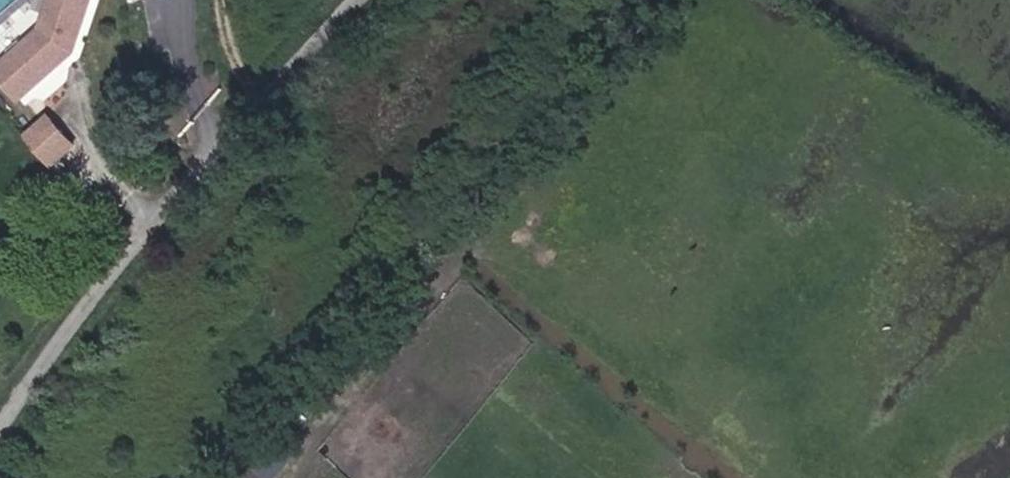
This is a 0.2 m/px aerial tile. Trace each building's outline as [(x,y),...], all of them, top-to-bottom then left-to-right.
[(8,83),(31,113),(75,80),(96,24),(54,7),(31,65),(8,83)] [(18,123),(31,113),(8,83),(0,89),(0,100),(18,123)] [(47,142),(22,161),(44,190),(69,171),(47,142)]
